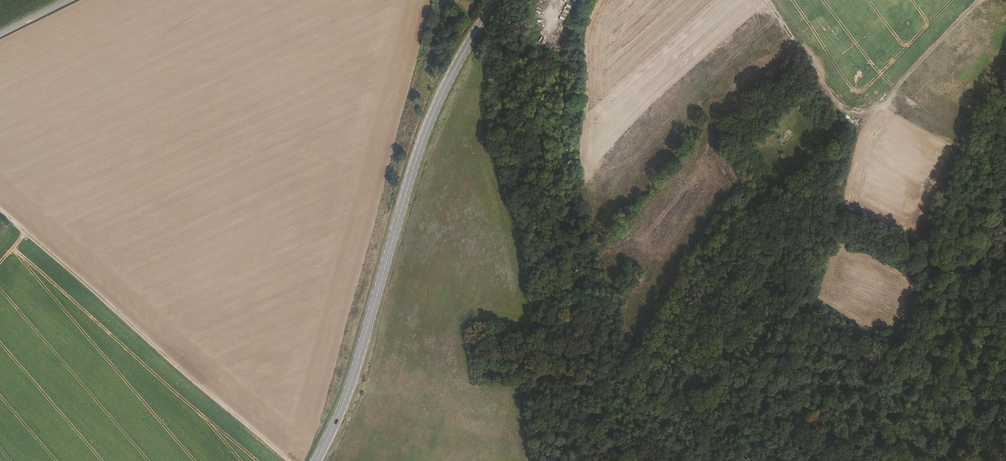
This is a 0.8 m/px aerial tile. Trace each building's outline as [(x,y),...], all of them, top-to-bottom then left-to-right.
[(784,147),(795,137),(789,130),(778,140),(784,147)]
